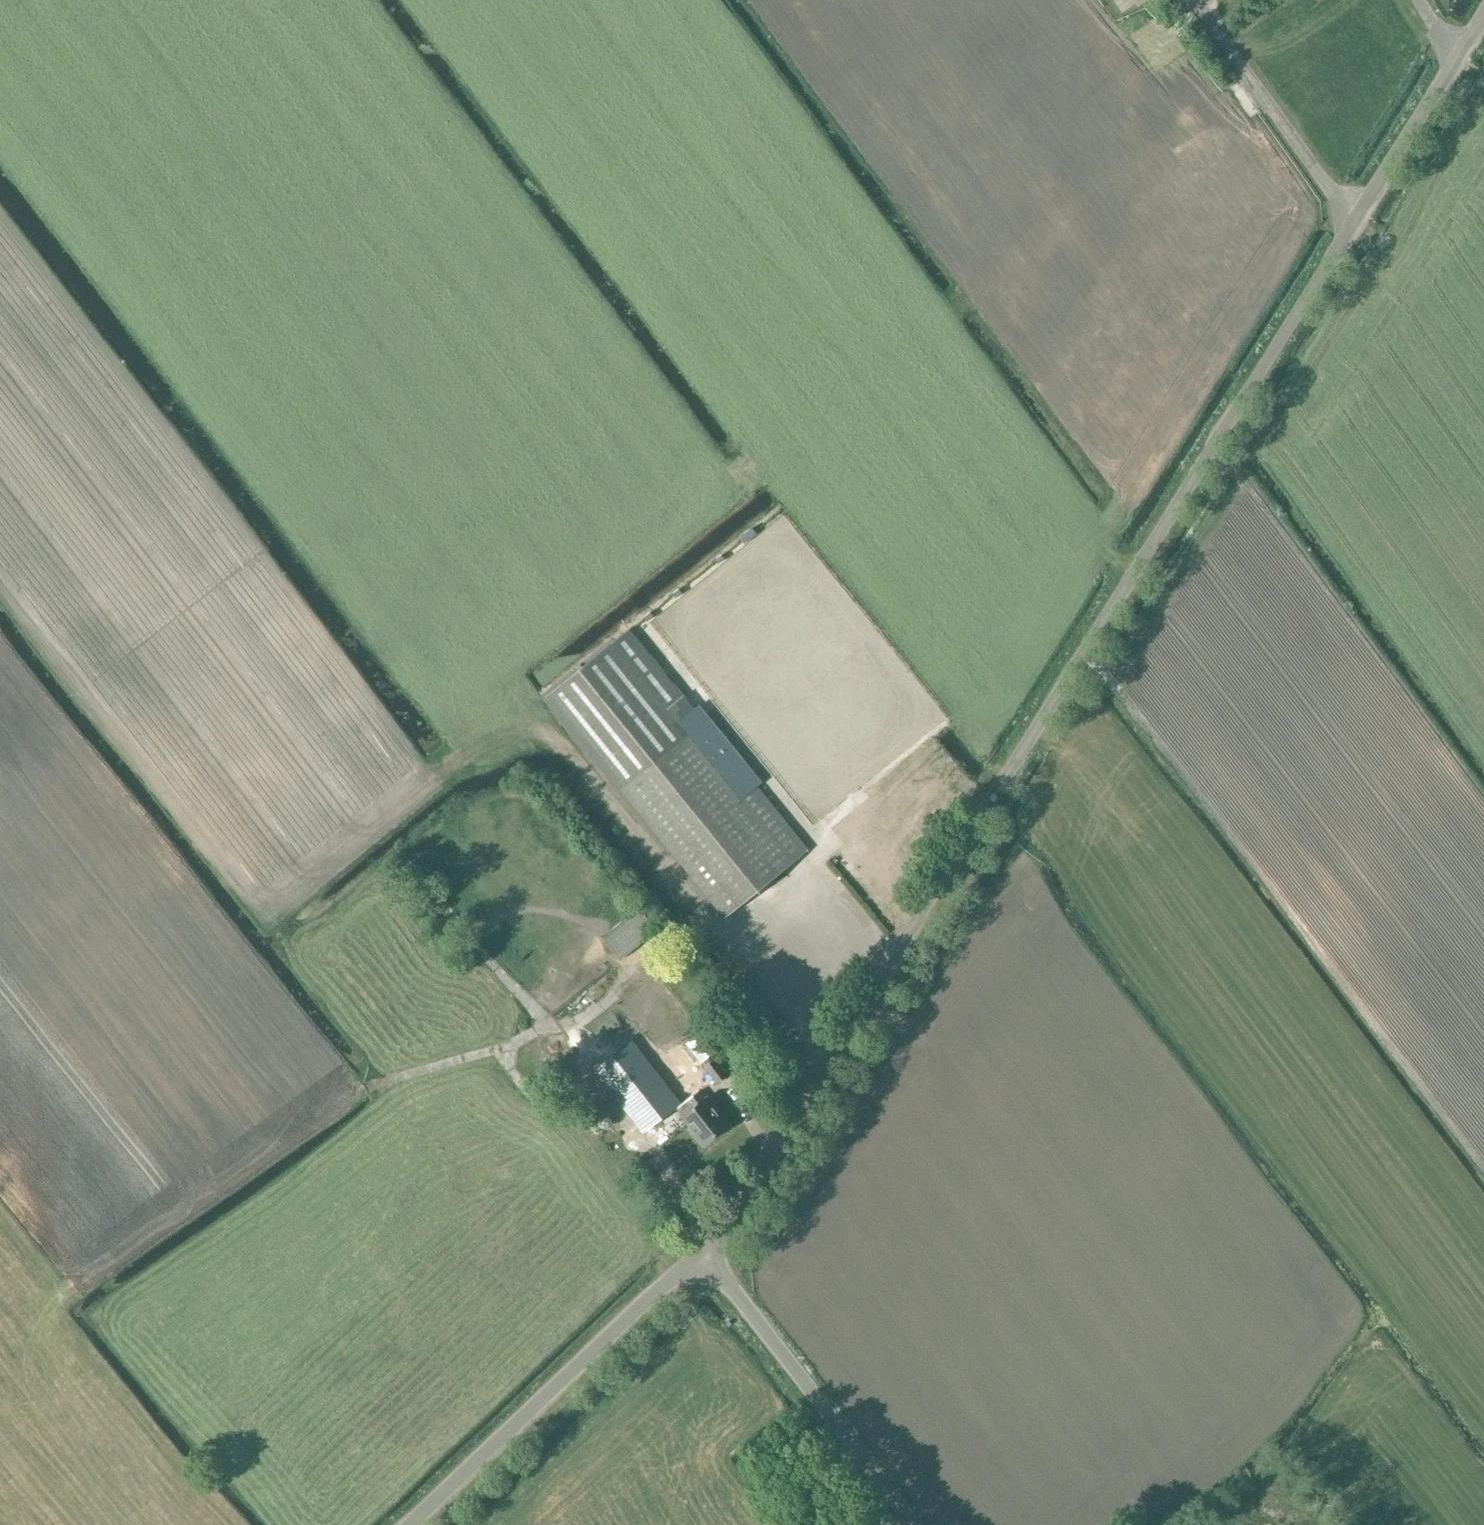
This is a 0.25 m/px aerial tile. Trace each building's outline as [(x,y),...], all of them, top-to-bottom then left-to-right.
[(725,917),(807,851),(703,722),(629,630),(547,696),(621,788),(725,917)] [(658,931),(639,908),(602,938),(621,961),(658,931)] [(704,1102),(697,1093),(708,1085),(637,988),(587,1025),(640,1098),(637,1100),(654,1123),(673,1109),(675,1112),(678,1109),(683,1116),(682,1117),(703,1146),(729,1126),(708,1099),(704,1102)] [(611,1093),(580,1052),(565,1064),(584,1089),(578,1094),(590,1109),(611,1093)] [(714,1060),(706,1067),(718,1083),(727,1076),(714,1060)]
